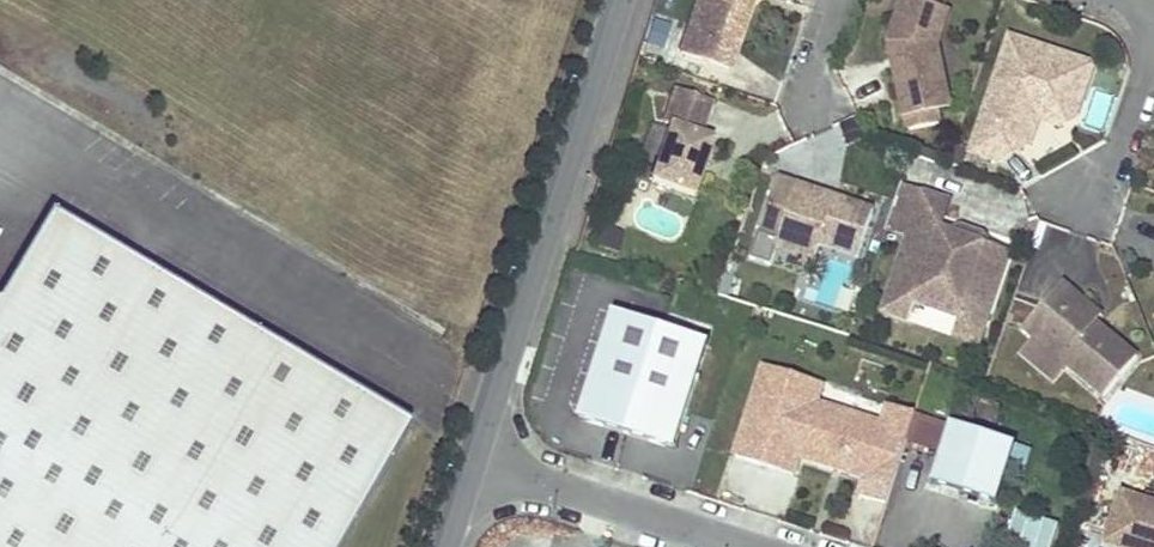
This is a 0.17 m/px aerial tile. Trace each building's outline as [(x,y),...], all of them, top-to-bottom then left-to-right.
[(678,58),(728,75),(753,2),(747,1),(748,0),(697,0),(678,58)] [(938,49),(950,13),(910,0),(903,0),(888,46),(891,61),(897,60),(899,69),(893,70),(906,131),(911,134),(940,128),(937,115),(933,94),(946,91),(948,91),(938,49)] [(1091,71),(1008,43),(969,158),(997,167),(1015,157),(1027,122),(1036,125),(1058,133),(1069,101),(1080,105),(1091,71)] [(933,94),(937,115),(952,112),(948,91),(946,91),(933,94)] [(709,107),(674,96),(663,130),(669,133),(652,189),(693,202),(712,146),(698,142),(709,107)] [(1080,105),(1069,101),(1058,133),(1073,124),(1080,105)] [(1036,125),(1027,122),(1015,157),(1027,151),(1036,125)] [(874,215),(835,202),(833,207),(797,195),(799,190),(779,183),(760,239),(780,246),(778,252),(816,264),(821,249),(859,262),(874,215)] [(835,202),(799,190),(797,195),(833,207),(835,202)] [(923,200),(900,192),(885,236),(908,244),(923,200)] [(908,244),(882,318),(909,327),(915,310),(960,325),(967,305),(991,313),(1009,260),(986,252),(949,239),(939,236),(948,209),(923,200),(908,244)] [(409,429),(48,214),(0,296),(0,546),(338,546),(409,429)] [(962,230),(949,239),(986,252),(982,237),(962,230)] [(780,246),(760,239),(758,246),(778,252),(780,246)] [(1061,287),(1021,334),(1103,403),(1138,363),(1096,328),(1071,306),(1076,300),(1061,287)] [(1076,300),(1071,306),(1096,328),(1101,321),(1076,300)] [(915,310),(909,327),(978,351),(991,313),(967,305),(960,325),(915,310)] [(582,425),(629,441),(664,335),(617,319),(582,425)] [(710,350),(664,335),(629,441),(676,456),(710,350)] [(823,391),(762,372),(734,463),(794,482),(799,465),(863,485),(858,502),(886,511),(906,449),(910,438),(879,428),(817,409),(823,391)] [(884,411),(879,428),(910,438),(915,420),(884,411)] [(938,459),(947,431),(915,420),(910,438),(906,449),(938,459)] [(951,431),(932,490),(995,511),(1015,451),(951,431)] [(1109,536),(1114,546),(1153,546),(1153,511),(1121,500),(1109,536)] [(1058,524),(1015,510),(1003,545),(1011,546),(1050,546),(1058,524)]
